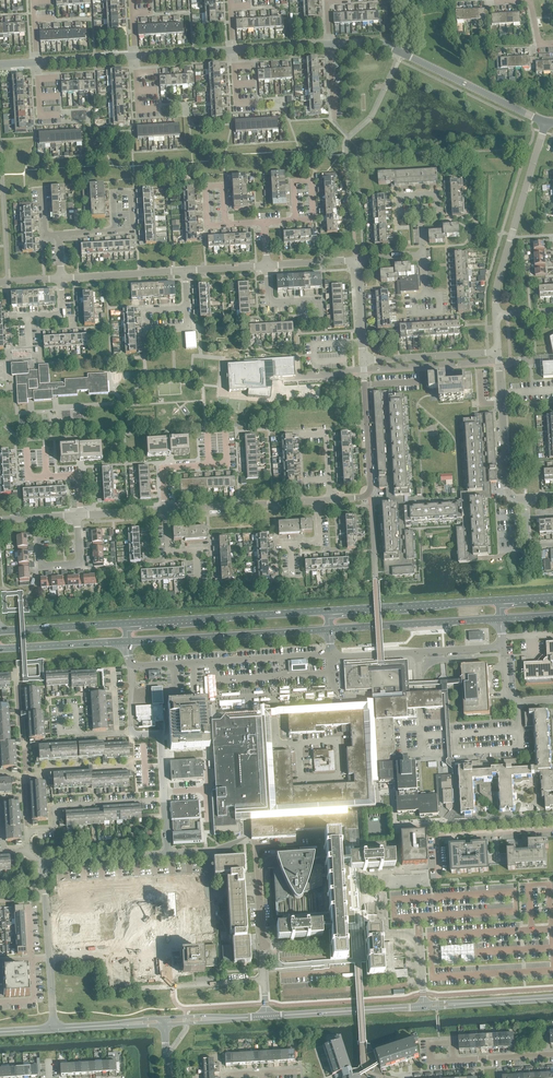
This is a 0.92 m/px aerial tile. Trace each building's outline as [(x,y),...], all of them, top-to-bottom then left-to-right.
[(485,16),(488,16),(488,10),(485,10),(484,10),(477,11),(478,20),(485,20),(485,16)] [(488,10),(488,16),(491,16),(492,25),(499,25),(499,15),(492,16),(492,15),(491,15),(491,10),(488,10)] [(277,18),(274,18),(275,28),(276,28),(276,31),(283,30),(283,26),(281,26),(280,17),(280,18),(277,18)] [(529,64),(532,63),(532,57),(529,58),(529,57),(529,58),(522,58),(522,68),(522,67),(529,67),(530,67),(529,64)] [(532,57),(532,63),(536,63),(536,73),(537,73),(537,72),(543,72),(543,63),(536,63),(535,57),(532,57)] [(320,106),(309,107),(310,112),(309,112),(310,112),(310,116),(320,115),(320,106)] [(394,185),(401,184),(438,182),(437,172),(394,175),(394,173),(379,174),(380,185),(394,184),(394,185)] [(451,187),(463,186),(462,181),(463,181),(463,180),(468,180),(468,176),(460,176),(460,180),(450,181),(451,181),(451,187)] [(457,226),(445,227),(443,227),(444,232),(430,233),(431,239),(431,243),(445,242),(445,238),(458,237),(457,226)] [(533,244),(534,252),(544,251),(544,243),(533,243),(533,244)] [(534,252),(534,260),(545,259),(544,251),(534,252)] [(534,260),(535,268),(545,267),(545,259),(534,260)] [(383,282),(397,281),(397,277),(400,276),(401,292),(419,291),(418,275),(412,276),(411,265),(395,266),(395,271),(382,272),(383,282)] [(545,267),(535,268),(535,276),(546,275),(545,267)] [(454,323),(453,323),(454,336),(454,335),(460,335),(460,323),(462,322),(462,319),(461,319),(459,319),(459,316),(457,316),(457,323),(454,323)] [(228,376),(226,376),(226,379),(228,379),(229,392),(246,391),(248,391),(247,396),(247,397),(248,397),(269,399),(270,399),(270,398),(271,389),(272,383),(272,382),(271,382),(266,381),(265,381),(265,378),(276,377),(295,376),(295,371),(294,358),(243,361),(244,364),(227,365),(228,376)] [(11,364),(12,376),(16,376),(17,375),(17,379),(17,381),(17,386),(16,386),(17,386),(18,395),(17,395),(18,395),(18,404),(27,404),(27,399),(34,399),(34,401),(34,400),(43,400),(43,401),(43,400),(52,399),(52,400),(52,396),(58,396),(77,395),(77,391),(88,390),(88,394),(108,393),(107,381),(106,381),(106,377),(107,377),(107,373),(103,374),(101,374),(99,374),(87,375),(88,379),(64,380),(65,384),(63,384),(63,383),(53,383),(50,384),(49,384),(49,375),(49,374),(48,365),(49,365),(38,366),(39,366),(39,370),(36,370),(28,371),(28,363),(27,363),(27,364),(11,365),(11,364)] [(543,378),(552,377),(552,363),(542,364),(543,378)] [(428,376),(429,389),(439,389),(439,400),(465,398),(464,394),(473,394),(471,376),(466,376),(463,376),(463,382),(446,383),(445,375),(440,375),(438,375),(428,376)] [(392,391),(374,392),(380,489),(386,489),(387,497),(387,504),(380,504),(385,576),(415,574),(412,531),(406,531),(406,526),(412,526),(411,523),(457,521),(457,523),(463,523),(463,528),(457,528),(459,562),(478,561),(478,556),(489,555),(485,498),(491,498),(490,496),(490,493),(490,491),(491,491),(490,482),(496,482),(492,414),(475,415),(475,420),(463,421),(467,492),(460,492),(461,500),(454,500),(454,502),(412,504),(412,503),(405,503),(405,496),(411,496),(405,396),(392,397),(392,391)] [(169,439),(146,441),(146,442),(146,443),(147,457),(148,457),(170,456),(170,455),(173,455),(187,454),(189,454),(188,439),(186,439),(169,440),(169,439)] [(61,447),(59,447),(60,462),(62,462),(76,461),(79,461),(80,461),(102,460),(101,446),(101,445),(101,444),(78,445),(79,446),(61,447)] [(278,534),(282,534),(301,533),(301,532),(311,532),(310,521),(299,521),(300,523),(278,524),(278,534)] [(174,529),(174,540),(185,540),(207,538),(206,529),(184,530),(184,528),(174,529)] [(91,537),(102,537),(101,537),(101,532),(102,532),(102,531),(101,531),(101,529),(91,529),(92,532),(91,532),(92,532),(92,537),(91,537)] [(17,542),(27,541),(26,536),(27,536),(26,536),(26,533),(17,534),(17,536),(16,536),(16,537),(17,537),(17,542)] [(92,543),(92,545),(102,545),(102,542),(101,537),(102,537),(91,537),(91,538),(92,538),(92,543)] [(17,548),(18,550),(27,549),(27,547),(27,542),(27,541),(17,542),(17,547),(17,548)] [(92,553),(92,554),(103,553),(102,553),(102,548),(103,548),(103,547),(102,547),(102,545),(92,545),(93,548),(92,548),(93,548),(93,553),(92,553)] [(17,558),(18,558),(28,557),(27,552),(28,552),(27,552),(27,549),(18,550),(18,553),(17,553),(18,553),(18,558),(17,558)] [(18,564),(19,566),(28,565),(28,563),(28,558),(28,557),(18,558),(18,563),(18,564)] [(103,558),(93,559),(94,564),(93,564),(94,564),(94,567),(103,567),(103,564),(104,564),(104,563),(103,563),(103,558)] [(19,574),(18,574),(29,573),(28,573),(28,568),(29,568),(28,568),(28,565),(19,566),(19,569),(18,569),(19,569),(19,574)] [(29,573),(18,574),(19,574),(19,579),(19,580),(20,582),(29,582),(29,579),(29,574),(29,573)] [(83,576),(81,576),(81,585),(84,585),(84,586),(84,585),(89,585),(89,586),(89,585),(89,575),(88,575),(83,576),(83,575),(83,576)] [(89,575),(89,585),(94,585),(95,585),(97,584),(97,575),(94,575),(89,575)] [(231,575),(221,575),(221,576),(221,575),(222,578),(219,578),(219,579),(215,579),(215,581),(219,581),(219,584),(225,583),(225,581),(232,580),(231,580),(231,575)] [(67,577),(65,577),(65,586),(68,586),(68,587),(68,586),(73,586),(73,576),(72,576),(67,577),(67,576),(67,577)] [(73,576),(73,586),(78,586),(79,586),(81,585),(81,576),(78,576),(73,576)] [(51,578),(48,578),(49,587),(52,587),(52,588),(52,587),(57,587),(56,577),(51,578),(51,577),(51,578)] [(57,577),(56,577),(57,587),(62,587),(63,587),(65,586),(65,577),(62,577),(57,577)] [(49,587),(48,578),(46,578),(41,578),(40,578),(41,588),(46,588),(47,588),(49,587)] [(469,632),(469,641),(483,640),(482,632),(469,632)] [(552,679),(552,643),(546,643),(547,659),(546,659),(543,656),(543,655),(542,656),(540,658),(538,661),(538,663),(524,664),(524,671),(521,671),(521,674),(524,674),(525,680),(526,680),(526,684),(525,684),(525,685),(552,683),(552,679)] [(291,661),(288,661),(288,671),(292,671),(299,670),(306,670),(306,667),(308,667),(307,661),(306,661),(306,660),(294,661),(291,661)] [(378,665),(345,667),(345,676),(346,691),(351,691),(372,690),(373,697),(380,697),(381,697),(381,693),(385,693),(385,696),(389,696),(396,695),(406,694),(405,672),(405,664),(404,664),(385,665),(384,661),(378,662),(378,665)] [(462,683),(464,716),(490,714),(488,695),(488,684),(488,681),(487,665),(461,666),(462,681),(462,683)] [(148,671),(149,679),(161,678),(160,670),(148,671)] [(58,671),(45,672),(45,673),(46,685),(51,685),(54,685),(59,685),(59,684),(58,673),(58,671)] [(71,671),(58,671),(58,673),(59,684),(59,685),(63,684),(67,684),(71,684),(71,685),(71,686),(70,672),(71,672),(71,671)] [(71,672),(70,672),(71,686),(71,688),(76,687),(80,687),(88,686),(92,686),(97,686),(97,685),(96,680),(96,673),(96,671),(95,671),(91,671),(87,671),(87,672),(79,672),(78,672),(76,672),(75,672),(71,673),(71,672)] [(2,689),(2,690),(5,689),(10,689),(10,688),(10,681),(9,674),(5,674),(4,674),(1,674),(1,675),(0,675),(0,689),(2,689)] [(24,696),(25,698),(25,706),(25,710),(25,711),(25,713),(26,715),(26,716),(27,716),(28,716),(28,719),(28,723),(29,727),(31,727),(42,726),(44,726),(44,722),(43,718),(43,713),(42,713),(41,713),(40,709),(40,705),(40,697),(39,693),(39,688),(38,689),(25,689),(24,689),(24,694),(24,696)] [(91,693),(90,693),(90,698),(91,702),(91,710),(91,714),(92,718),(93,718),(104,718),(107,717),(106,713),(106,709),(106,701),(105,697),(105,692),(104,693),(91,693)] [(376,701),(373,701),(374,708),(374,714),(374,721),(375,730),(376,743),(377,756),(377,765),(378,765),(379,784),(395,782),(397,813),(416,812),(416,811),(419,811),(420,816),(438,815),(437,795),(418,797),(416,764),(409,764),(409,763),(412,763),(412,758),(408,758),(404,758),(404,765),(396,765),(396,764),(391,764),(391,760),(390,756),(396,755),(395,742),(394,733),(395,733),(395,731),(394,731),(394,729),(394,726),(395,726),(394,724),(394,725),(394,720),(397,720),(408,719),(417,719),(416,710),(420,709),(443,708),(442,692),(441,692),(424,693),(419,694),(416,694),(409,694),(406,694),(396,695),(389,696),(385,696),(385,693),(381,693),(381,697),(380,697),(380,700),(376,701)] [(168,703),(168,704),(168,708),(168,711),(168,712),(168,719),(169,719),(169,726),(169,727),(169,734),(170,741),(170,742),(170,749),(170,750),(171,750),(178,749),(179,749),(186,749),(193,748),(194,748),(201,748),(202,748),(209,747),(209,740),(209,739),(208,734),(208,732),(208,731),(208,725),(208,724),(207,717),(207,716),(207,709),(207,706),(207,705),(206,702),(206,701),(199,701),(198,701),(191,702),(190,702),(183,702),(176,703),(175,703),(168,703)] [(7,731),(10,731),(9,726),(9,722),(8,714),(8,710),(8,705),(7,706),(0,706),(0,731),(7,731)] [(155,722),(163,721),(162,706),(151,706),(136,707),(136,720),(139,722),(142,722),(142,728),(155,727),(155,726),(155,722)] [(290,752),(271,753),(272,762),(272,771),(273,778),(273,784),(273,788),(275,808),(293,807),(302,806),(312,806),(320,805),(329,804),(338,804),(347,803),(368,802),(367,783),(367,774),(366,766),(366,757),(365,748),(365,744),(365,739),(364,735),(365,735),(365,730),(364,730),(363,711),(350,712),(341,712),(336,713),(323,713),(314,714),(312,714),(305,714),(296,715),(288,715),(289,734),(298,734),(307,733),(315,733),(324,732),(324,727),(327,727),(328,727),(328,726),(337,726),(337,727),(339,727),(339,726),(341,726),(342,732),(351,732),(351,740),(351,744),(346,744),(346,749),(347,758),(348,776),(348,784),(345,785),(337,785),(319,786),(311,787),(310,787),(309,787),(309,783),(296,784),(296,785),(292,785),(292,783),(292,777),(291,770),(291,761),(290,752)] [(441,775),(441,778),(441,782),(441,789),(442,789),(443,804),(446,804),(446,808),(449,811),(450,812),(452,813),(452,812),(453,812),(452,813),(455,814),(466,814),(473,813),(474,813),(475,813),(474,807),(474,805),(473,784),(475,784),(479,783),(479,788),(480,791),(498,808),(500,809),(500,811),(502,811),(502,812),(505,812),(510,811),(512,810),(512,811),(514,811),(514,808),(513,801),(513,795),(513,790),(513,788),(512,778),(513,778),(513,779),(514,781),(515,782),(516,782),(517,783),(518,783),(519,783),(520,783),(521,782),(522,782),(523,781),(524,781),(529,781),(529,779),(529,777),(532,777),(532,774),(541,774),(541,778),(542,778),(542,780),(543,782),(541,782),(541,786),(542,791),(543,791),(543,792),(542,793),(542,798),(545,798),(545,801),(545,805),(545,809),(550,809),(550,807),(552,807),(552,770),(551,770),(551,766),(549,766),(549,764),(549,762),(550,762),(550,757),(550,753),(548,753),(548,751),(548,749),(550,748),(549,744),(549,740),(547,740),(547,738),(547,735),(549,735),(548,731),(548,727),(547,727),(547,724),(546,722),(548,722),(548,718),(547,714),(546,714),(546,711),(535,712),(533,712),(530,712),(524,712),(525,727),(529,727),(534,726),(534,729),(534,732),(534,735),(534,742),(535,745),(535,748),(535,755),(535,758),(535,761),(536,761),(536,769),(518,770),(518,759),(511,759),(509,759),(504,760),(504,768),(492,768),(492,766),(488,766),(488,762),(472,763),(472,761),(452,762),(453,775),(441,775)] [(231,755),(236,750),(239,746),(257,745),(255,719),(235,720),(234,721),(230,722),(230,721),(227,719),(224,716),(220,721),(213,721),(211,722),(212,739),(215,777),(215,783),(215,787),(212,791),(212,792),(211,792),(214,836),(240,834),(239,812),(234,808),(231,755)] [(93,718),(92,718),(92,723),(92,727),(92,731),(94,731),(106,730),(107,730),(107,726),(107,722),(107,717),(104,718),(93,718)] [(261,718),(263,745),(270,745),(268,718),(261,718)] [(31,727),(29,727),(29,731),(29,735),(29,740),(31,739),(35,739),(43,739),(45,739),(44,734),(44,730),(44,726),(42,726),(31,727)] [(0,748),(0,752),(1,756),(2,756),(13,755),(16,755),(15,751),(15,749),(16,749),(15,749),(15,747),(15,745),(15,743),(15,741),(11,741),(10,741),(10,739),(10,735),(10,731),(7,731),(0,731),(0,746),(0,748)] [(82,744),(78,745),(79,757),(79,759),(83,758),(87,758),(96,758),(100,757),(104,757),(104,759),(106,759),(109,759),(112,759),(117,759),(117,756),(116,745),(116,744),(111,744),(108,744),(104,745),(103,745),(103,744),(103,743),(99,743),(99,742),(95,743),(86,744),(86,743),(82,743),(82,744)] [(120,744),(116,744),(116,745),(117,756),(117,759),(121,758),(125,758),(129,758),(129,757),(129,756),(129,753),(129,749),(129,748),(129,744),(128,743),(124,743),(120,743),(120,744)] [(43,747),(38,747),(39,758),(39,760),(39,761),(44,761),(48,761),(56,760),(60,760),(69,759),(72,759),(77,759),(77,758),(77,757),(76,745),(72,745),(72,744),(68,744),(68,745),(59,746),(59,745),(55,745),(55,746),(47,746),(43,746),(43,747)] [(314,760),(314,772),(335,771),(334,751),(328,751),(328,750),(313,751),(313,760),(314,760)] [(239,794),(240,805),(245,810),(262,809),(265,806),(262,755),(257,751),(242,752),(237,758),(239,794)] [(2,756),(1,756),(1,760),(1,764),(1,769),(3,769),(11,768),(15,768),(16,768),(16,763),(16,760),(16,755),(13,755),(2,756)] [(170,762),(171,778),(171,781),(203,779),(202,763),(200,761),(170,762)] [(78,772),(53,774),(53,783),(53,785),(53,786),(54,789),(79,787),(79,786),(78,775),(78,772)] [(82,772),(78,772),(78,775),(79,786),(79,787),(83,787),(87,787),(91,787),(91,788),(91,789),(96,789),(100,788),(104,788),(104,786),(103,776),(103,773),(99,774),(99,773),(98,774),(95,774),(91,774),(91,772),(90,772),(89,772),(86,772),(82,772)] [(107,773),(103,773),(103,776),(104,786),(104,788),(108,788),(112,788),(121,787),(124,787),(129,787),(129,785),(128,777),(128,773),(128,772),(124,772),(123,772),(120,772),(111,773),(107,773)] [(3,794),(7,794),(12,794),(12,793),(11,785),(11,780),(11,779),(6,779),(2,779),(0,780),(0,795),(3,794)] [(30,790),(30,792),(31,796),(33,796),(44,795),(46,795),(45,791),(45,787),(45,783),(44,783),(41,783),(36,783),(31,783),(30,783),(30,788),(30,790)] [(33,796),(31,796),(31,800),(31,804),(32,813),(32,814),(31,815),(32,815),(32,817),(32,821),(33,821),(37,821),(46,820),(47,820),(47,816),(47,812),(46,803),(46,800),(46,795),(44,795),(33,796)] [(172,821),(189,819),(200,819),(199,801),(170,803),(171,809),(172,809),(172,812),(171,812),(171,821),(172,821)] [(4,804),(4,808),(4,809),(4,812),(5,821),(5,825),(5,833),(6,837),(6,842),(7,842),(10,841),(16,841),(20,841),(21,841),(21,836),(20,835),(21,835),(21,834),(20,834),(20,832),(20,824),(20,820),(19,811),(19,810),(19,809),(19,807),(19,803),(18,803),(4,804)] [(140,805),(128,806),(128,808),(128,818),(129,819),(141,819),(141,818),(141,815),(141,810),(140,806),(140,805)] [(115,806),(102,807),(103,809),(103,810),(103,812),(103,821),(104,821),(104,823),(104,825),(110,824),(109,821),(116,820),(116,819),(115,809),(115,806)] [(128,806),(115,806),(115,809),(116,819),(116,820),(129,819),(128,818),(128,808),(128,806)] [(90,810),(78,811),(79,825),(79,828),(84,827),(84,824),(91,824),(90,810)] [(103,810),(90,810),(91,824),(103,823),(104,823),(104,821),(103,821),(103,812),(103,810)] [(78,811),(65,812),(65,813),(66,817),(66,822),(66,825),(66,826),(79,825),(78,811)] [(251,820),(250,820),(251,839),(269,838),(278,838),(295,836),(295,831),(304,830),(313,830),(321,829),(325,829),(330,829),(344,828),(344,830),(344,833),(345,844),(345,846),(349,846),(349,844),(350,844),(355,844),(354,833),(354,829),(353,816),(338,817),(338,815),(329,815),(325,816),(320,816),(312,816),(303,817),(294,817),(286,818),(284,818),(282,818),(282,819),(277,820),(277,819),(268,819),(251,820)] [(173,831),(174,834),(181,834),(181,829),(182,827),(189,827),(189,819),(172,821),(172,828),(173,828),(174,829),(174,830),(173,831)] [(425,840),(424,831),(400,833),(402,865),(426,864),(425,840)] [(201,832),(181,834),(174,834),(172,834),(173,844),(201,842),(201,832)] [(325,846),(323,846),(324,850),(325,850),(325,859),(326,861),(324,861),(325,867),(327,867),(327,877),(329,900),(329,910),(327,910),(328,914),(330,914),(330,926),(331,930),(331,932),(328,932),(329,944),(330,947),(329,947),(330,960),(334,960),(344,959),(349,959),(348,946),(347,946),(347,943),(348,943),(347,931),(345,931),(345,930),(358,930),(357,912),(357,909),(358,909),(357,909),(357,897),(357,896),(356,893),(357,893),(356,893),(356,881),(356,880),(355,870),(358,870),(362,870),(362,871),(366,871),(366,869),(378,869),(378,870),(382,870),(382,868),(394,868),(394,867),(394,865),(393,855),(394,855),(394,853),(393,853),(393,852),(381,853),(381,854),(381,852),(377,852),(377,853),(365,854),(365,853),(361,853),(361,854),(354,855),(354,848),(353,848),(350,848),(349,848),(345,848),(346,858),(341,858),(340,849),(341,849),(341,844),(340,845),(339,833),(339,832),(336,832),(326,833),(324,833),(324,834),(325,846)] [(507,850),(508,870),(516,870),(516,869),(547,868),(546,848),(548,848),(548,840),(528,842),(528,849),(534,849),(534,851),(542,851),(542,853),(515,854),(515,850),(507,850)] [(450,848),(451,874),(489,871),(487,846),(485,846),(485,844),(472,845),(472,848),(465,848),(465,845),(452,846),(452,848),(450,848)] [(279,869),(273,870),(276,918),(282,917),(283,925),(276,925),(277,937),(277,939),(277,940),(290,939),(290,940),(294,940),(294,939),(305,938),(305,939),(309,939),(309,938),(322,937),(322,936),(322,934),(322,932),(321,930),(331,930),(330,926),(330,914),(328,914),(327,910),(329,910),(329,900),(327,877),(321,877),(321,867),(312,867),(312,866),(312,865),(313,862),(313,860),(313,858),(313,857),(313,856),(276,858),(276,859),(276,861),(277,863),(278,866),(279,868),(279,869)] [(0,857),(0,870),(10,869),(11,869),(10,868),(10,865),(10,857),(9,857),(5,857),(1,857),(0,857)] [(210,867),(210,868),(211,869),(212,869),(213,869),(214,869),(214,876),(223,876),(224,876),(224,877),(225,877),(225,876),(229,875),(229,877),(230,879),(226,880),(230,935),(231,939),(226,939),(226,943),(231,943),(231,945),(221,946),(221,950),(222,958),(222,962),(223,962),(233,961),(233,964),(241,963),(243,963),(251,963),(249,938),(246,938),(245,934),(247,933),(244,879),(242,879),(242,875),(245,875),(244,857),(213,859),(213,867),(212,866),(211,866),(210,867)] [(383,957),(388,956),(387,944),(382,944),(382,941),(381,941),(381,940),(365,941),(365,945),(359,945),(359,946),(355,946),(355,932),(350,933),(351,954),(352,954),(352,959),(366,958),(366,963),(368,962),(369,975),(373,975),(373,980),(406,977),(405,958),(383,959),(383,957)] [(29,995),(27,968),(9,970),(9,969),(9,970),(4,970),(5,997),(23,996),(24,996),(29,995)] [(514,1035),(508,1035),(508,1047),(514,1047),(519,1047),(519,1042),(514,1043),(514,1035)] [(335,1042),(324,1046),(326,1051),(327,1056),(329,1060),(330,1065),(332,1070),(333,1075),(334,1075),(340,1072),(348,1069),(347,1066),(346,1063),(346,1061),(345,1059),(344,1057),(343,1054),(343,1052),(342,1049),(341,1047),(340,1045),(340,1044),(341,1043),(339,1037),(334,1039),(335,1042)] [(389,1065),(418,1055),(414,1044),(417,1043),(415,1038),(412,1039),(412,1040),(370,1054),(371,1057),(373,1056),(374,1057),(374,1058),(369,1059),(371,1064),(373,1063),(374,1063),(374,1064),(371,1065),(372,1067),(374,1067),(376,1072),(374,1073),(375,1075),(379,1074),(380,1075),(382,1076),(383,1076),(382,1075),(380,1068),(389,1065)] [(360,1048),(361,1047),(366,1047),(366,1043),(359,1044),(360,1064),(360,1070),(367,1070),(367,1067),(362,1068),(362,1067),(362,1066),(367,1066),(367,1061),(362,1061),(361,1061),(362,1060),(367,1060),(366,1055),(362,1055),(361,1054),(362,1054),(366,1053),(366,1048),(361,1049),(360,1048)] [(115,1062),(108,1062),(109,1072),(116,1071),(116,1072),(116,1071),(119,1071),(118,1064),(116,1064),(115,1061),(115,1062)] [(334,1075),(334,1076),(335,1077),(361,1077),(361,1076),(359,1073),(350,1073),(348,1069),(340,1072),(334,1075)]
